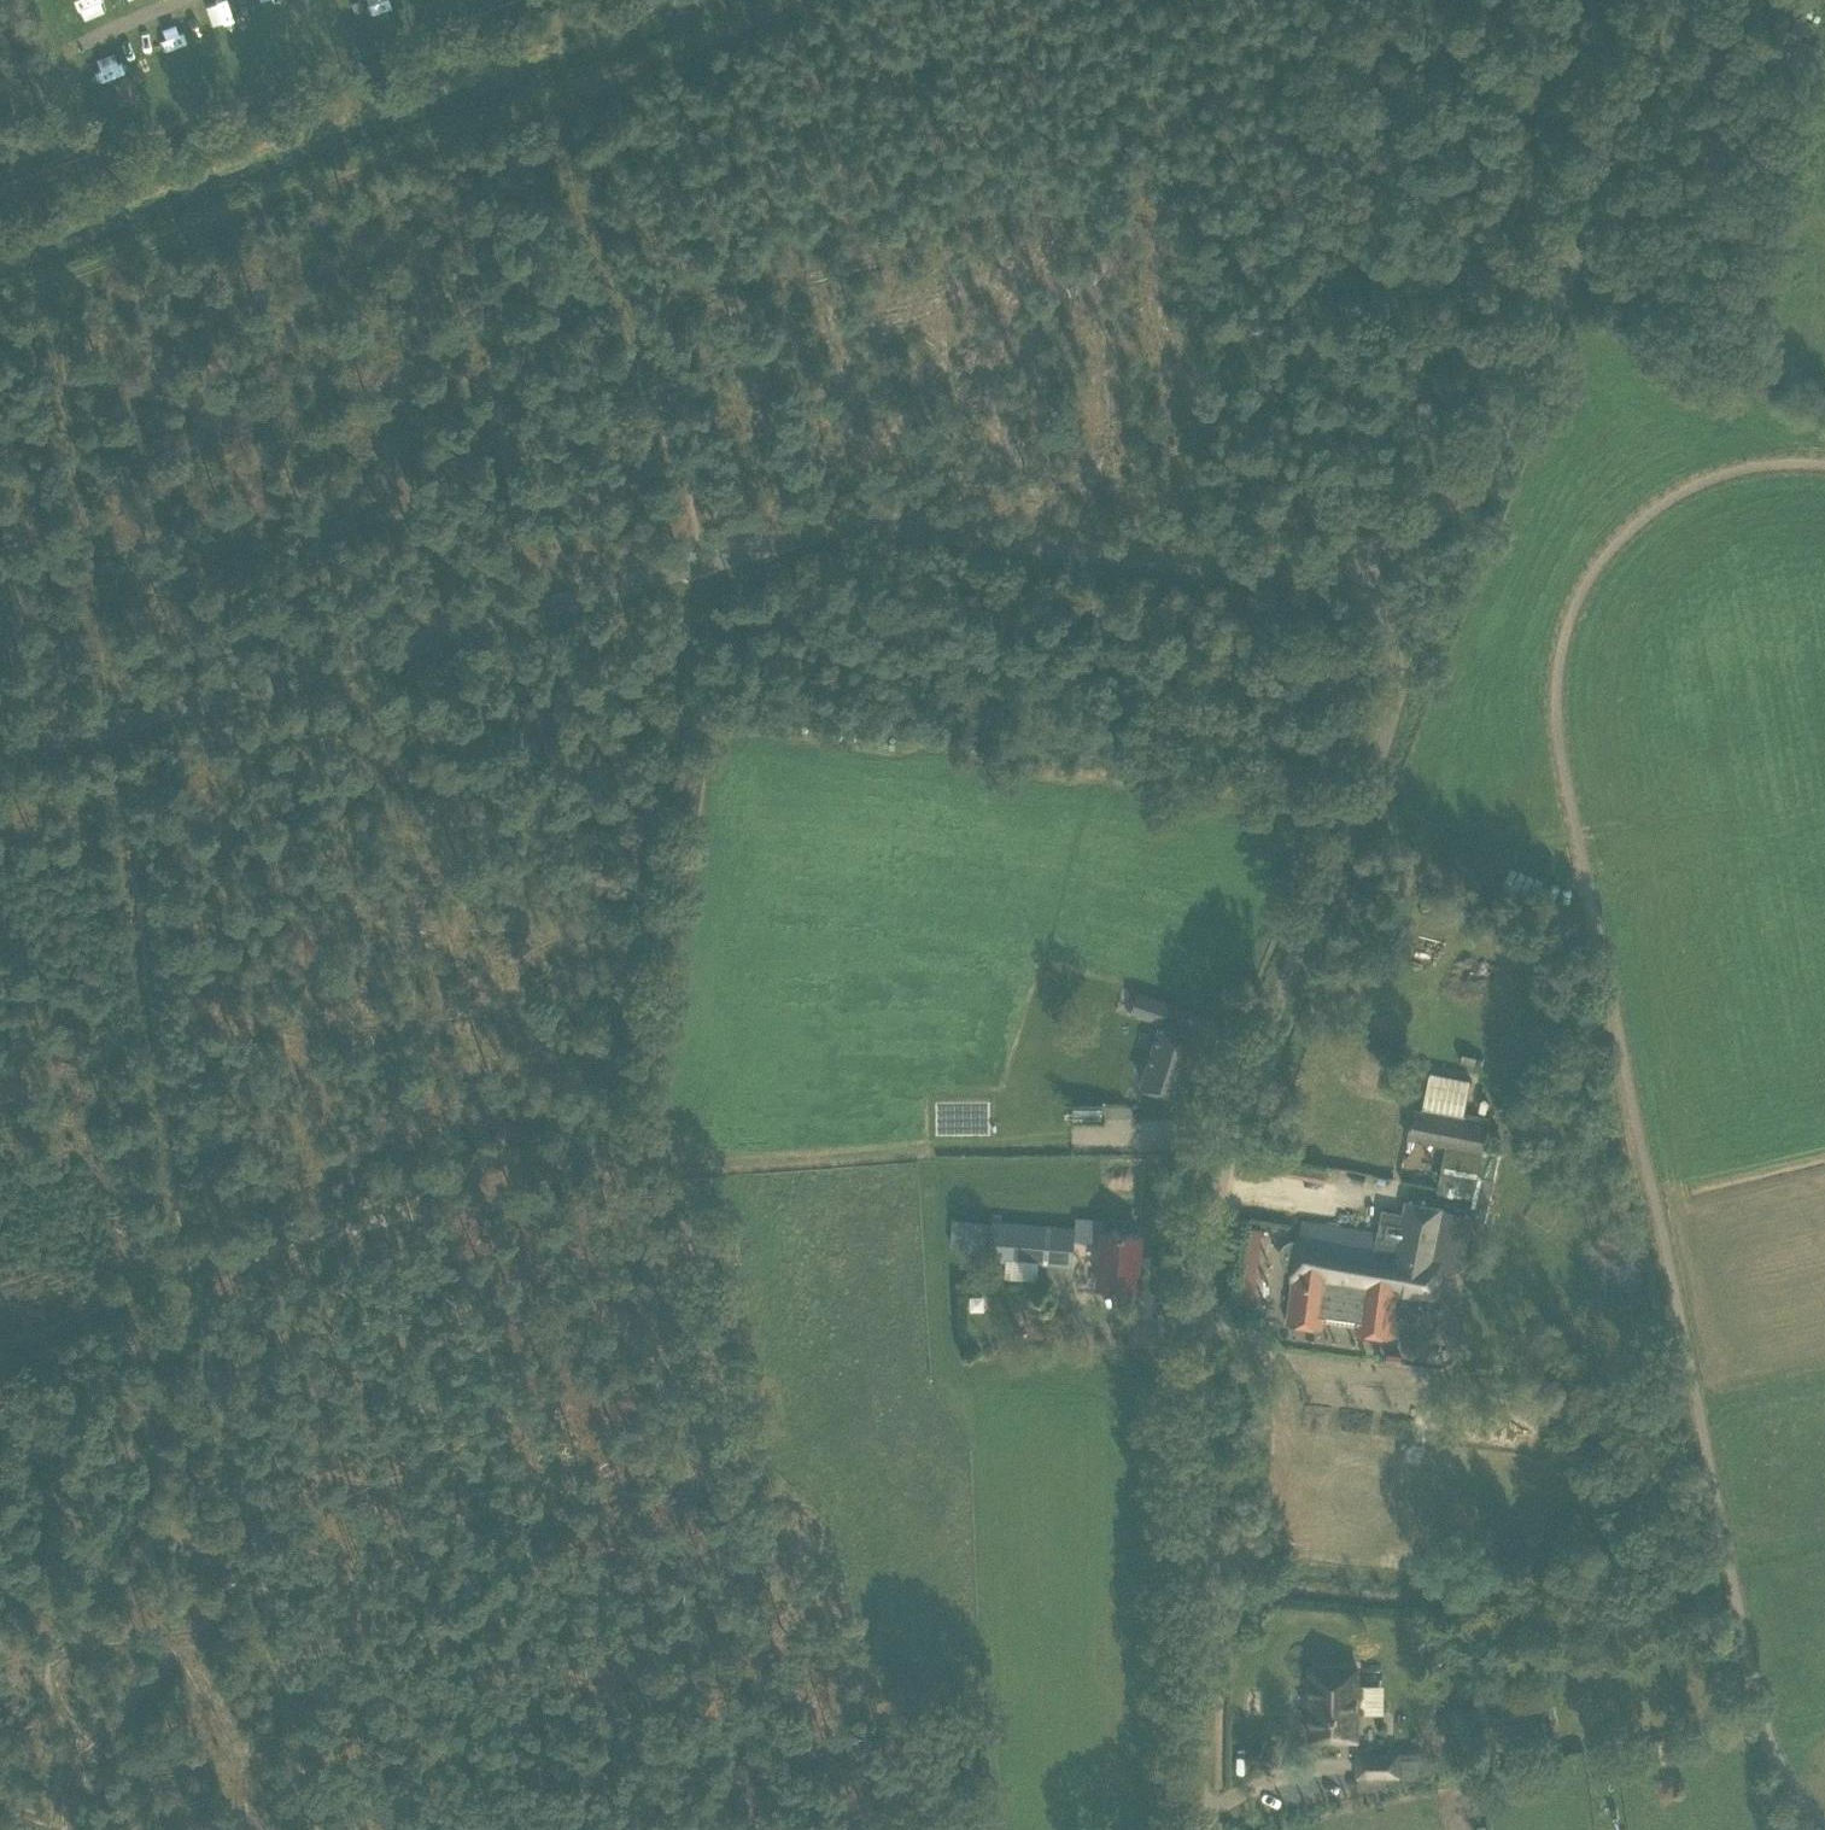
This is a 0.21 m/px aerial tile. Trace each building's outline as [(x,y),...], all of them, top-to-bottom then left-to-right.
[(1169,1005),(1137,994),(1131,1011),(1164,1021),(1169,1005)] [(1144,1083),(1155,1087),(1178,1094),(1196,1036),(1162,1025),(1144,1083)] [(1407,1136),(1431,1141),(1447,1144),(1442,1170),(1479,1177),(1490,1122),(1483,1121),(1483,1122),(1465,1118),(1473,1083),(1430,1074),(1423,1110),(1413,1108),(1407,1136)] [(1281,1253),(1281,1254),(1281,1255),(1281,1256),(1281,1257),(1281,1258),(1282,1258),(1282,1259),(1282,1260),(1283,1261),(1283,1262),(1284,1262),(1284,1263),(1285,1263),(1285,1264),(1286,1264),(1286,1265),(1287,1265),(1288,1265),(1288,1266),(1289,1266),(1290,1266),(1290,1267),(1291,1267),(1292,1267),(1293,1267),(1291,1277),(1293,1278),(1287,1322),(1311,1326),(1326,1329),(1327,1323),(1360,1326),(1359,1334),(1396,1338),(1399,1318),(1411,1320),(1428,1306),(1429,1303),(1434,1304),(1440,1271),(1449,1272),(1464,1264),(1474,1213),(1406,1199),(1404,1211),(1382,1207),(1377,1233),(1325,1223),(1302,1219),(1298,1240),(1297,1240),(1296,1240),(1295,1240),(1294,1240),(1293,1240),(1292,1240),(1291,1240),(1290,1241),(1289,1241),(1288,1241),(1288,1242),(1287,1242),(1286,1242),(1286,1243),(1285,1243),(1285,1244),(1284,1244),(1284,1245),(1283,1245),(1283,1246),(1283,1247),(1282,1247),(1282,1248),(1282,1249),(1281,1249),(1281,1250),(1281,1251),(1281,1252),(1281,1253)] [(1102,1230),(1103,1219),(1077,1217),(1077,1226),(995,1218),(991,1255),(1074,1262),(1076,1239),(1101,1241),(1098,1285),(1136,1287),(1140,1233),(1102,1230)] [(1457,1339),(1460,1281),(1442,1280),(1440,1338),(1457,1339)] [(1358,1665),(1334,1665),(1310,1665),(1310,1739),(1359,1739),(1358,1665)] [(1358,1749),(1358,1771),(1400,1771),(1400,1750),(1358,1749)]
